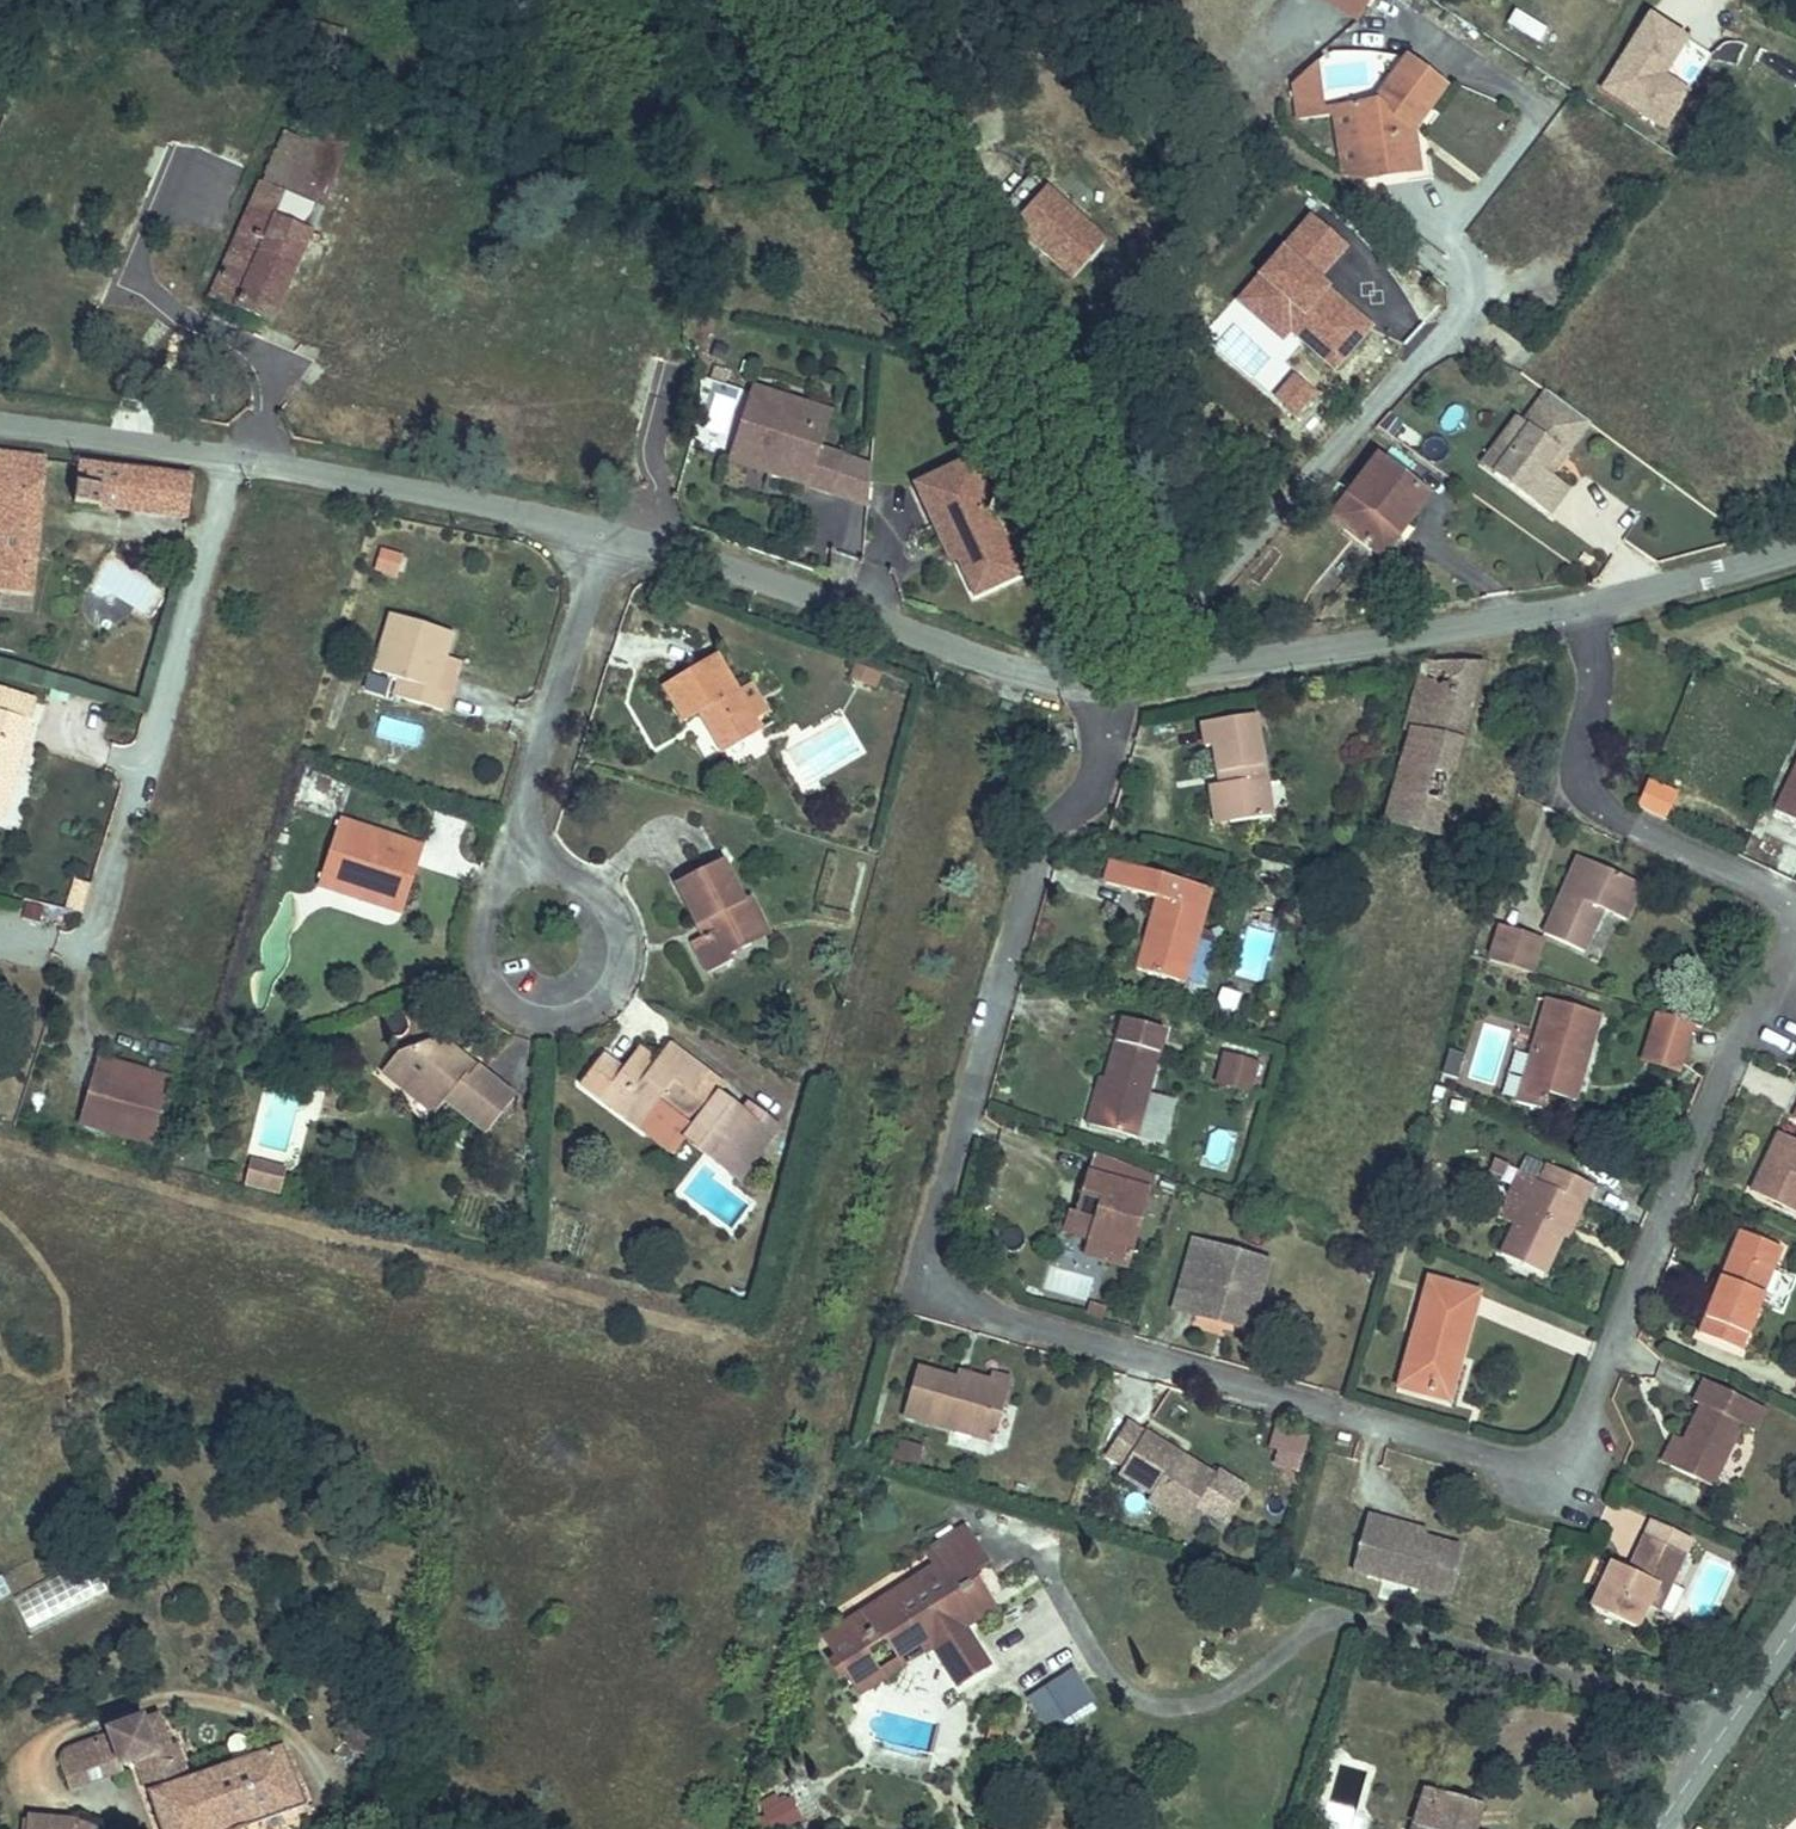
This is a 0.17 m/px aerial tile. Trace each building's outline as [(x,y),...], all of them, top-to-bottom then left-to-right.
[(1360,20),(1373,0),(1331,0),(1360,20)] [(1665,77),(1686,39),(1642,13),(1596,93),(1665,133),(1689,91),(1665,77)] [(1374,179),(1410,172),(1401,120),(1421,117),(1447,80),(1409,54),(1379,95),(1359,98),(1374,179)] [(1328,103),(1320,57),(1312,65),(1317,96),(1303,99),(1306,115),(1340,109),(1351,171),(1374,179),(1359,98),(1328,103)] [(1317,96),(1312,65),(1299,79),(1303,99),(1317,96)] [(1401,120),(1410,172),(1431,168),(1421,117),(1401,120)] [(1024,215),(1053,181),(1038,168),(1002,211),(1041,244),(1044,240),(1048,235),(1024,215)] [(282,178),(265,219),(317,240),(334,199),(282,178)] [(1114,233),(1053,181),(1024,215),(1048,235),(1044,240),(1082,272),(1114,233)] [(317,240),(265,219),(226,310),(278,331),(317,240)] [(855,492),(867,455),(843,447),(855,412),(833,405),(827,424),(803,417),(810,397),(775,386),(754,449),(794,462),(791,471),(855,492)] [(1569,452),(1593,420),(1551,389),(1528,420),(1522,415),(1505,438),(1517,447),(1498,472),(1551,513),(1571,486),(1558,476),(1546,467),(1561,447),(1569,452)] [(827,424),(833,405),(810,397),(803,417),(827,424)] [(1498,472),(1517,447),(1505,438),(1486,463),(1498,472)] [(1558,476),(1573,456),(1569,452),(1561,447),(1546,467),(1558,476)] [(794,462),(754,449),(752,458),(791,471),(794,462)] [(1007,510),(1012,496),(994,457),(940,483),(964,536),(969,534),(971,538),(981,533),(985,542),(980,556),(998,594),(1042,573),(1019,523),(1014,525),(1007,510)] [(1396,528),(1425,491),(1385,461),(1339,520),(1388,558),(1405,536),(1396,528)] [(58,472),(8,465),(3,510),(0,509),(0,609),(45,614),(58,472)] [(91,518),(138,526),(144,487),(96,482),(91,518)] [(144,487),(138,526),(202,535),(208,496),(144,487)] [(1405,536),(1434,498),(1425,491),(1396,528),(1405,536)] [(980,556),(985,542),(981,533),(971,538),(969,534),(964,536),(975,559),(980,556)] [(374,572),(399,578),(405,554),(379,548),(374,572)] [(409,621),(392,678),(419,686),(413,705),(464,721),(470,703),(456,698),(474,641),(409,621)] [(1496,653),(1438,663),(1421,725),(1472,740),(1496,653)] [(722,654),(677,683),(698,720),(714,709),(739,748),(769,726),(722,654)] [(52,719),(4,701),(0,711),(0,722),(45,738),(52,719)] [(383,716),(378,735),(418,747),(423,728),(383,716)] [(1269,716),(1222,723),(1227,749),(1232,776),(1240,775),(1242,788),(1225,790),(1228,809),(1241,808),(1243,825),(1287,819),(1269,716)] [(10,839),(26,796),(18,792),(32,756),(38,758),(45,738),(0,722),(0,835),(10,839)] [(1227,749),(1222,723),(1215,724),(1220,750),(1227,749)] [(1472,740),(1421,725),(1404,790),(1454,804),(1472,740)] [(38,758),(32,756),(18,792),(26,796),(38,758)] [(1454,804),(1404,790),(1394,824),(1446,839),(1454,804)] [(1782,822),(1795,828),(1795,793),(1782,822)] [(1231,827),(1243,825),(1241,808),(1228,809),(1231,827)] [(356,831),(333,897),(380,913),(381,910),(397,915),(399,910),(421,918),(440,860),(356,831)] [(1180,921),(1166,973),(1204,983),(1220,926),(1231,887),(1134,859),(1128,882),(1175,894),(1169,918),(1180,921)] [(753,962),(775,952),(769,938),(786,929),(774,902),(767,905),(745,861),(696,885),(717,929),(733,921),(740,935),(714,947),(729,981),(756,967),(753,962)] [(1584,865),(1547,943),(1554,945),(1589,960),(1608,920),(1631,930),(1647,896),(1584,865)] [(72,880),(65,911),(83,915),(90,884),(72,880)] [(1155,969),(1166,973),(1180,921),(1169,918),(1155,969)] [(1516,934),(1506,968),(1543,980),(1554,945),(1547,943),(1516,934)] [(1234,1013),(1241,995),(1223,989),(1216,1007),(1234,1013)] [(1551,1115),(1555,1099),(1562,1077),(1591,1085),(1611,1022),(1557,1005),(1526,1107),(1551,1115)] [(1130,1045),(1137,1022),(1108,1014),(1102,1036),(1130,1045)] [(1682,1078),(1698,1032),(1659,1019),(1645,1067),(1682,1078)] [(1161,1101),(1180,1033),(1137,1022),(1130,1045),(1122,1074),(1116,1072),(1100,1128),(1149,1142),(1161,1101)] [(453,1048),(409,1064),(426,1109),(432,1103),(450,1117),(454,1111),(498,1144),(528,1104),(495,1080),(488,1089),(468,1074),(475,1065),(453,1048)] [(1263,1094),(1271,1065),(1242,1057),(1234,1086),(1263,1094)] [(670,1112),(705,1137),(759,1176),(788,1136),(759,1115),(756,1120),(730,1102),(735,1096),(688,1060),(676,1076),(651,1058),(633,1082),(613,1068),(593,1097),(650,1138),(670,1112)] [(426,1109),(409,1064),(392,1088),(424,1112),(426,1109)] [(495,1080),(475,1065),(468,1074),(488,1089),(495,1080)] [(112,1067),(103,1097),(181,1121),(190,1090),(112,1067)] [(1562,1077),(1555,1099),(1585,1108),(1591,1085),(1562,1077)] [(181,1121),(103,1097),(95,1121),(174,1144),(181,1121)] [(1173,1149),(1184,1108),(1161,1101),(1149,1142),(1173,1149)] [(426,1109),(424,1112),(442,1127),(450,1117),(432,1103),(426,1109)] [(759,1176),(705,1137),(695,1149),(749,1189),(759,1176)] [(1782,1152),(1795,1158),(1795,1145),(1787,1142),(1782,1152)] [(1782,1152),(1761,1199),(1795,1215),(1795,1158),(1782,1152)] [(1164,1176),(1103,1154),(1096,1176),(1159,1194),(1164,1176)] [(283,1194),(287,1165),(249,1160),(245,1189),(283,1194)] [(1551,1280),(1569,1242),(1585,1209),(1592,1213),(1601,1192),(1562,1174),(1553,1193),(1542,1188),(1508,1260),(1551,1280)] [(1138,1270),(1159,1194),(1096,1176),(1091,1195),(1109,1200),(1106,1213),(1113,1215),(1110,1223),(1103,1221),(1079,1214),(1073,1234),(1098,1241),(1094,1257),(1138,1270)] [(1585,1209),(1569,1242),(1577,1245),(1592,1213),(1585,1209)] [(1110,1223),(1113,1215),(1106,1213),(1103,1221),(1110,1223)] [(1745,1357),(1768,1304),(1759,1300),(1769,1275),(1779,1278),(1787,1258),(1746,1242),(1705,1342),(1745,1357)] [(1202,1246),(1187,1306),(1239,1321),(1236,1330),(1257,1336),(1275,1266),(1202,1246)] [(1759,1300),(1768,1304),(1779,1278),(1769,1275),(1759,1300)] [(1440,1283),(1409,1385),(1453,1398),(1465,1355),(1472,1356),(1488,1298),(1440,1283)] [(1239,1321),(1187,1306),(1185,1315),(1236,1330),(1239,1321)] [(1112,1323),(1115,1311),(1100,1307),(1097,1318),(1112,1323)] [(914,1428),(965,1441),(968,1433),(1009,1443),(1024,1388),(1005,1382),(1003,1389),(979,1382),(976,1390),(928,1376),(914,1428)] [(1689,1454),(1677,1480),(1718,1499),(1745,1442),(1756,1446),(1767,1420),(1705,1390),(1693,1418),(1703,1423),(1689,1454)] [(1227,1480),(1221,1490),(1185,1469),(1191,1458),(1143,1430),(1123,1464),(1136,1472),(1130,1481),(1167,1503),(1162,1512),(1198,1533),(1208,1515),(1237,1532),(1258,1494),(1229,1477),(1227,1480)] [(968,1433),(965,1441),(1006,1453),(1009,1443),(968,1433)] [(1303,1456),(1307,1438),(1297,1436),(1289,1453),(1303,1456)] [(1367,1449),(1370,1439),(1359,1436),(1357,1446),(1367,1449)] [(1316,1478),(1325,1443),(1307,1438),(1303,1456),(1298,1473),(1316,1478)] [(1666,1476),(1677,1480),(1689,1454),(1678,1450),(1666,1476)] [(1227,1480),(1191,1458),(1185,1469),(1221,1490),(1227,1480)] [(1453,1604),(1466,1555),(1403,1537),(1405,1529),(1377,1520),(1360,1576),(1453,1604)] [(1695,1557),(1697,1551),(1657,1533),(1650,1549),(1680,1562),(1684,1552),(1695,1557)] [(951,1575),(839,1647),(870,1695),(893,1680),(881,1660),(901,1647),(914,1666),(936,1652),(942,1661),(949,1656),(981,1636),(988,1631),(970,1603),(974,1601),(969,1593),(987,1581),(1004,1570),(981,1535),(941,1560),(951,1575)] [(1643,1638),(1653,1618),(1660,1603),(1678,1596),(1695,1557),(1684,1552),(1680,1562),(1650,1549),(1635,1582),(1617,1575),(1598,1619),(1643,1638)] [(0,1579),(0,1600),(9,1595),(1,1579),(0,1579)] [(1010,1616),(987,1581),(969,1593),(974,1601),(970,1603),(988,1631),(1010,1616)] [(1660,1603),(1653,1618),(1665,1622),(1678,1596),(1660,1603)] [(8,1599),(0,1604),(0,1618),(14,1610),(8,1599)] [(1006,1675),(981,1636),(949,1656),(974,1696),(1006,1675)] [(1029,1694),(1048,1730),(1097,1705),(1078,1669),(1029,1694)] [(875,1703),(899,1688),(893,1680),(870,1695),(875,1703)] [(375,1695),(370,1708),(389,1714),(394,1700),(375,1695)] [(170,1744),(159,1712),(143,1718),(154,1750),(170,1744)] [(306,1806),(283,1742),(251,1754),(244,1737),(239,1731),(233,1731),(228,1736),(227,1743),(234,1760),(189,1777),(176,1742),(170,1744),(154,1750),(143,1718),(109,1731),(110,1735),(123,1770),(125,1770),(124,1765),(138,1760),(163,1828),(243,1828),(306,1806)] [(123,1770),(110,1735),(74,1749),(68,1753),(66,1756),(65,1762),(74,1788),(123,1770)] [(1013,1757),(1018,1740),(1007,1737),(1002,1754),(1013,1757)] [(1432,1828),(1484,1828),(1491,1805),(1444,1790),(1432,1828)] [(801,1812),(797,1814),(793,1805),(777,1814),(783,1825),(776,1828),(810,1828),(801,1812)] [(808,1808),(801,1812),(810,1828),(816,1828),(818,1828),(808,1808)] [(77,1821),(77,1822),(29,1818),(28,1828),(97,1828),(77,1821)]
